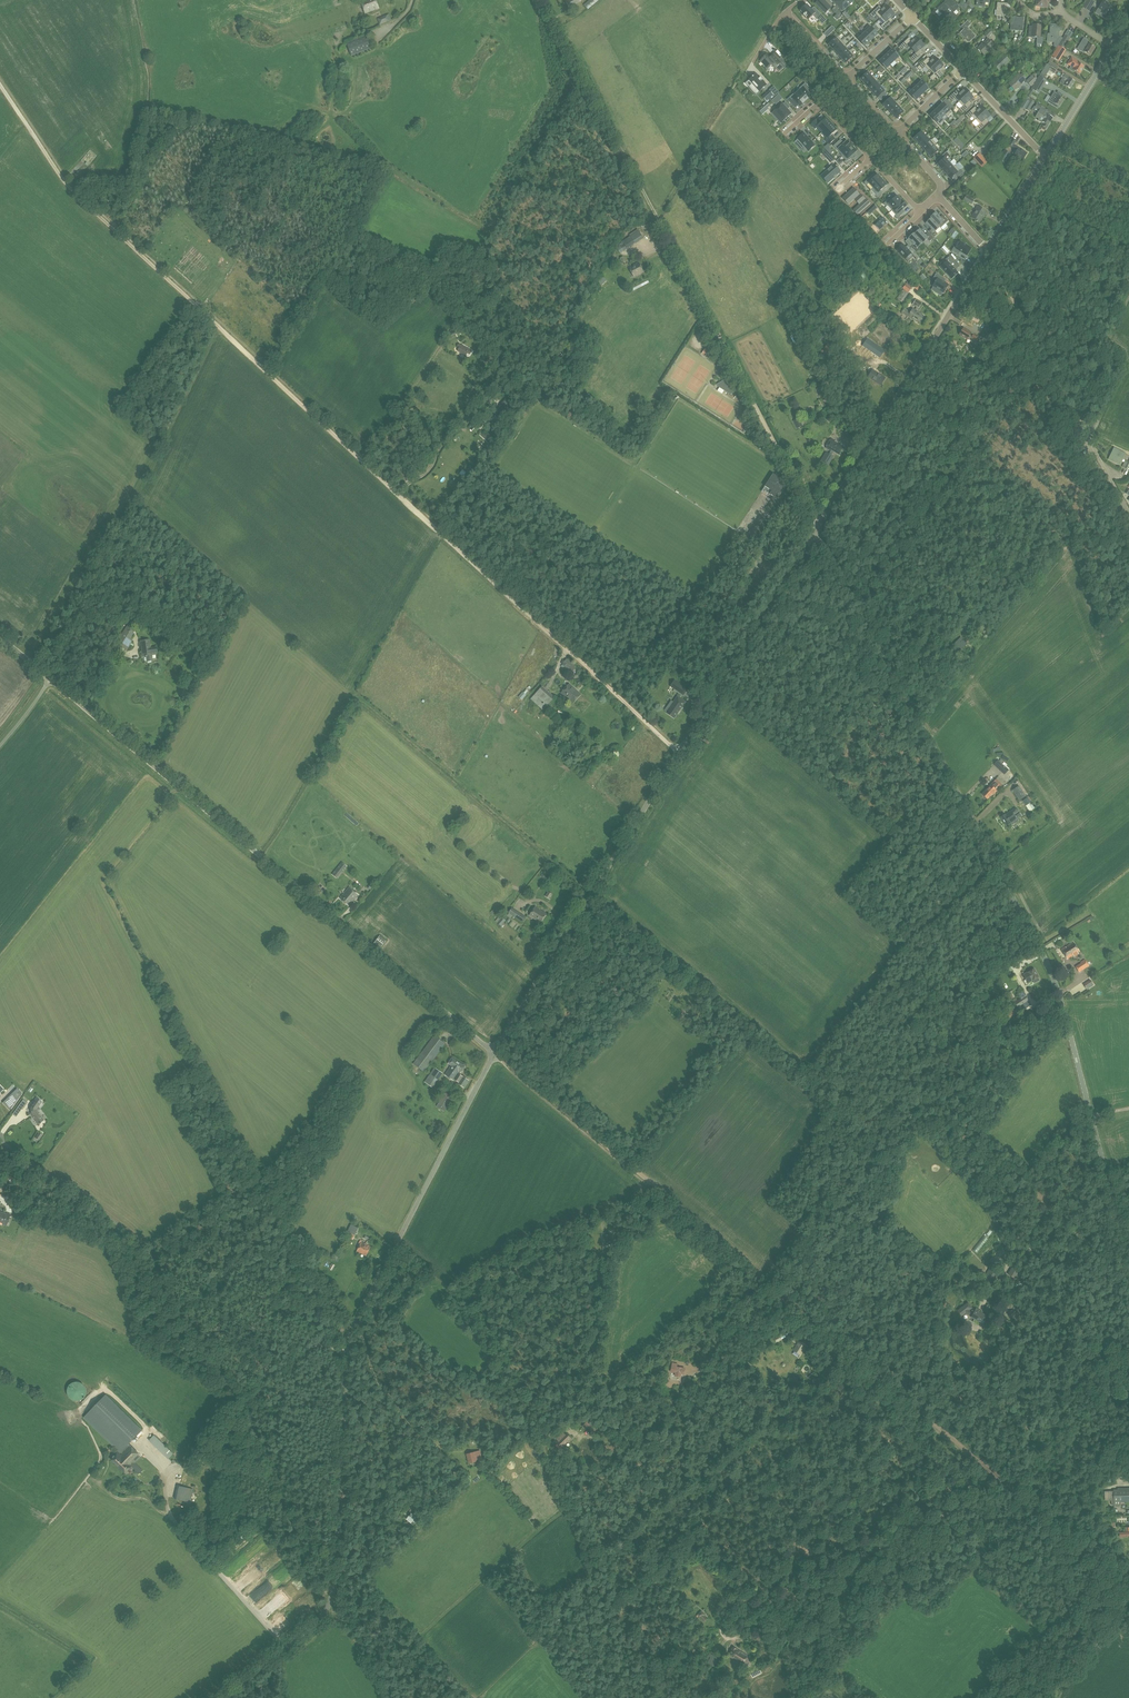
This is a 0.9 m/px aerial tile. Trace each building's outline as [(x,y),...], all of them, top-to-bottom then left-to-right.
[(365,13),(379,8),(376,0),(364,0),(361,1),(365,13)] [(569,8),(581,2),(580,0),(568,0),(566,1),(569,8)] [(589,8),(600,0),(589,0),(585,3),(589,8)] [(816,3),(825,13),(831,7),(824,0),(819,0),(816,3)] [(835,2),(836,3),(842,10),(848,5),(846,3),(850,0),(836,0),(835,2)] [(951,23),(957,17),(953,12),(959,7),(954,2),(952,4),(949,0),(948,0),(944,3),(938,9),(942,13),(951,23)] [(1089,11),(1095,2),(1092,0),(1087,0),(1082,7),(1089,11)] [(1108,5),(1109,3),(1105,0),(1103,0),(1099,7),(1104,10),(1102,13),(1107,17),(1110,13),(1113,8),(1108,5)] [(969,6),(965,3),(965,2),(962,1),(958,5),(964,11),(969,6)] [(1002,20),(1008,21),(1009,16),(1005,16),(1006,4),(998,3),(997,16),(1003,16),(1002,20)] [(807,5),(800,11),(804,14),(803,15),(804,15),(806,17),(805,17),(806,18),(806,17),(808,19),(813,14),(823,24),(827,20),(815,8),(813,11),(807,4),(806,4),(807,5)] [(879,6),(870,15),(873,18),(876,15),(880,19),(881,18),(890,9),(886,5),(882,9),(879,6)] [(840,17),(839,18),(842,15),(835,7),(832,10),(836,14),(837,14),(840,17)] [(885,22),(881,26),(884,29),(893,20),(890,18),(894,14),(890,9),(881,18),(885,22)] [(392,14),(380,17),(381,23),(393,20),(392,14)] [(1010,30),(1022,31),(1023,18),(1015,17),(1014,24),(1011,23),(1010,30)] [(962,35),(969,42),(975,36),(967,27),(970,24),(967,21),(962,26),(965,29),(963,30),(965,32),(962,35)] [(1054,46),(1056,47),(1062,38),(1058,36),(1059,31),(1062,31),(1062,25),(1051,24),(1050,34),(1048,34),(1047,41),(1054,42),(1054,46)] [(866,31),(873,39),(878,34),(869,25),(864,29),(866,31)] [(1036,44),(1042,44),(1043,37),(1040,37),(1041,25),(1033,25),(1032,30),(1029,30),(1028,37),(1037,37),(1036,44)] [(827,37),(835,29),(832,26),(824,34),(827,37)] [(984,35),(988,38),(993,33),(990,29),(984,35)] [(869,42),(873,39),(866,31),(862,35),(869,42)] [(1059,45),(1064,48),(1070,38),(1065,34),(1058,45),(1059,45)] [(347,43),(352,56),(372,48),(367,35),(347,43)] [(869,42),(862,35),(858,39),(865,46),(869,42)] [(1014,43),(1017,45),(1023,37),(1020,35),(1014,43)] [(830,43),(829,45),(833,50),(842,41),(838,36),(834,40),(830,43)] [(908,44),(912,49),(920,41),(916,36),(911,40),(909,37),(900,46),(903,49),(908,44)] [(978,48),(984,54),(994,44),(988,38),(978,48)] [(1087,43),(1088,41),(1084,38),(1077,49),(1084,53),(1085,52),(1090,55),(1095,48),(1087,43)] [(842,41),(833,50),(837,54),(845,46),(846,47),(847,46),(842,41)] [(920,41),(912,49),(916,53),(911,58),(914,61),(923,52),(920,49),(924,46),(920,41)] [(1001,50),(1004,53),(1010,48),(1007,45),(1001,50)] [(1064,48),(1059,45),(1051,57),(1058,61),(1062,53),(1063,54),(1064,52),(1062,51),(1064,48)] [(845,46),(837,54),(841,59),(849,51),(846,47),(845,46)] [(888,54),(895,61),(899,57),(892,49),(888,54)] [(849,51),(841,59),(846,63),(855,55),(850,50),(849,51)] [(883,58),(890,65),(895,61),(888,54),(883,58)] [(993,64),(999,70),(1010,60),(1004,54),(993,64)] [(767,55),(761,61),(768,69),(772,65),(775,68),(780,64),(784,67),(787,65),(780,58),(777,60),(773,55),(770,58),(769,57),(767,55)] [(929,71),(930,70),(939,61),(935,56),(930,60),(928,58),(917,68),(920,71),(925,66),(929,71)] [(1075,71),(1079,73),(1084,66),(1078,63),(1079,61),(1071,57),(1067,65),(1071,67),(1069,70),(1074,72),(1075,71)] [(886,69),(890,65),(883,58),(879,62),(886,69)] [(930,70),(934,74),(930,78),(933,81),(936,78),(938,80),(944,74),(939,69),(943,66),(939,61),(930,70)] [(1037,80),(1045,85),(1048,80),(1044,78),(1049,70),(1054,73),(1056,70),(1058,67),(1050,61),(1047,64),(1040,76),(1037,80)] [(860,79),(865,84),(872,77),(868,73),(860,79)] [(1009,83),(1015,90),(1025,80),(1024,79),(1026,77),(1022,73),(1020,75),(1019,74),(1009,83)] [(1065,86),(1070,89),(1075,82),(1071,79),(1072,77),(1065,73),(1059,83),(1065,86)] [(756,74),(749,80),(753,84),(749,87),(756,95),(766,85),(762,81),(762,80),(760,78),(756,74)] [(1026,81),(1029,84),(1035,78),(1032,75),(1026,81)] [(865,84),(869,89),(876,82),(872,77),(865,84)] [(922,81),(917,85),(924,92),(929,88),(922,81)] [(1040,89),(1043,85),(1036,81),(1034,85),(1040,89)] [(869,89),(873,93),(880,86),(876,82),(869,89)] [(805,83),(796,91),(805,101),(811,96),(807,91),(810,88),(805,83)] [(924,92),(917,85),(913,89),(920,96),(924,92)] [(873,93),(877,98),(885,91),(880,86),(873,93)] [(959,102),(969,93),(964,88),(960,92),(958,89),(949,98),(952,101),(955,98),(959,102)] [(920,96),(913,89),(909,93),(916,100),(920,96)] [(775,96),(770,90),(766,93),(771,99),(775,96)] [(796,91),(787,99),(792,105),(795,102),(799,106),(805,101),(796,91)] [(1064,100),(1059,97),(1062,94),(1058,91),(1057,93),(1054,92),(1048,102),(1057,108),(1059,106),(1060,106),(1064,100)] [(959,102),(963,106),(960,109),(963,112),(972,104),(969,101),(973,97),(969,93),(959,102)] [(883,105),(888,110),(895,103),(891,98),(883,105)] [(945,98),(943,101),(951,109),(954,107),(945,98)] [(1024,108),(1029,111),(1034,101),(1029,98),(1024,108)] [(888,110),(892,114),(899,107),(895,103),(888,110)] [(945,115),(947,117),(951,113),(943,103),(938,107),(945,115)] [(1038,120),(1041,122),(1049,110),(1047,108),(1047,109),(1037,103),(1035,107),(1040,110),(1036,116),(1039,119),(1038,120)] [(791,114),(782,104),(775,110),(775,111),(773,113),(781,122),(781,123),(791,114)] [(973,105),(972,104),(964,111),(966,112),(973,105)] [(974,114),(977,118),(986,110),(981,106),(977,110),(975,107),(966,116),(969,119),(974,114)] [(892,114),(896,119),(903,112),(899,107),(892,114)] [(938,107),(934,111),(941,119),(941,118),(945,115),(938,107)] [(977,118),(975,120),(980,124),(975,129),(978,132),(989,121),(986,119),(990,115),(986,110),(977,118)] [(1042,125),(1046,128),(1053,118),(1048,115),(1050,110),(1049,110),(1041,122),(1042,123),(1043,122),(1044,122),(1042,125)] [(941,119),(934,111),(930,115),(939,125),(943,120),(941,118),(941,119)] [(822,133),(832,124),(826,118),(821,123),(817,119),(811,125),(815,129),(817,127),(822,133)] [(837,130),(832,124),(822,133),(827,139),(826,140),(829,144),(835,139),(832,135),(837,130)] [(914,138),(918,143),(926,137),(921,132),(914,138)] [(815,146),(803,133),(797,139),(798,139),(794,143),(800,150),(804,146),(808,151),(815,146)] [(918,143),(922,148),(930,141),(926,137),(918,143)] [(1018,158),(1023,161),(1027,153),(1023,150),(1014,144),(1016,141),(1012,138),(1008,144),(1013,147),(1012,147),(1017,150),(1014,155),(1012,158),(1012,159),(1015,161),(1017,161),(1018,158)] [(842,155),(853,146),(850,142),(849,143),(847,141),(844,144),(840,139),(833,146),(842,155)] [(930,141),(922,148),(926,152),(935,145),(936,144),(932,139),(930,141)] [(939,150),(935,145),(926,152),(931,157),(939,150)] [(855,149),(853,146),(842,155),(842,156),(846,160),(844,162),(847,165),(853,159),(851,156),(856,151),(855,149)] [(937,165),(942,170),(949,163),(945,158),(949,155),(946,152),(940,157),(943,160),(937,165)] [(980,153),(973,158),(982,167),(988,162),(980,153)] [(1008,156),(1003,153),(998,159),(1004,163),(1008,156)] [(831,162),(834,159),(830,154),(826,157),(831,162)] [(954,167),(954,166),(950,162),(949,163),(942,170),(946,174),(954,167)] [(955,165),(954,166),(954,167),(946,174),(950,179),(956,174),(958,176),(963,172),(961,169),(959,171),(955,165)] [(832,167),(821,176),(827,183),(838,173),(832,167)] [(868,175),(861,181),(863,184),(867,181),(873,188),(882,180),(878,175),(872,180),(868,175)] [(882,180),(873,188),(878,193),(875,195),(878,198),(883,193),(880,190),(887,185),(882,180)] [(854,188),(842,198),(848,205),(858,197),(862,202),(853,210),(858,215),(871,203),(866,198),(865,199),(861,194),(860,195),(854,188)] [(964,199),(972,204),(974,200),(966,195),(964,199)] [(888,199),(883,204),(886,206),(888,204),(893,209),(902,201),(897,196),(891,202),(888,199)] [(902,201),(893,209),(897,214),(895,216),(897,219),(902,215),(900,212),(906,206),(902,201)] [(882,210),(876,204),(873,206),(879,213),(882,210)] [(971,217),(980,222),(987,211),(978,206),(971,217)] [(936,212),(931,217),(940,227),(940,228),(945,223),(948,221),(943,215),(940,217),(936,212)] [(888,223),(883,217),(874,225),(879,231),(888,223)] [(931,218),(926,223),(931,229),(929,231),(934,237),(937,234),(935,231),(940,227),(931,217),(930,218),(931,218)] [(914,233),(922,243),(923,243),(927,239),(930,241),(933,238),(928,232),(925,235),(920,229),(915,234),(914,233)] [(630,236),(635,243),(643,237),(638,230),(630,236)] [(914,233),(908,238),(913,243),(911,246),(917,252),(920,249),(918,247),(922,243),(914,233)] [(635,243),(630,236),(623,241),(624,243),(620,246),(624,251),(635,243)] [(952,246),(949,250),(956,254),(958,251),(965,255),(969,248),(965,245),(966,244),(962,242),(962,243),(958,241),(954,248),(952,246)] [(912,255),(902,244),(896,250),(905,259),(907,257),(908,258),(912,255)] [(957,272),(955,270),(959,266),(950,255),(945,259),(947,261),(941,266),(952,278),(957,272)] [(629,267),(634,277),(644,272),(639,262),(629,267)] [(935,278),(931,284),(942,291),(947,283),(939,277),(941,275),(935,271),(932,276),(935,278)] [(598,281),(601,285),(607,280),(604,276),(598,281)] [(897,298),(902,302),(909,293),(908,292),(912,288),(907,284),(903,289),(897,298)] [(912,305),(919,309),(922,303),(916,299),(912,305)] [(913,319),(919,323),(924,315),(912,308),(910,312),(904,309),(902,313),(912,319),(913,319)] [(980,336),(991,342),(993,337),(989,335),(992,331),(986,327),(980,336)] [(969,336),(975,340),(978,336),(963,328),(959,334),(967,339),(969,336)] [(819,340),(822,342),(827,336),(825,333),(819,340)] [(867,338),(862,346),(880,358),(885,350),(867,338)] [(457,351),(466,356),(470,349),(461,344),(457,351)] [(821,353),(827,357),(830,353),(829,352),(832,348),(828,344),(821,353)] [(557,356),(560,360),(566,354),(563,350),(559,354),(557,356)] [(996,370),(1003,376),(1006,372),(999,366),(996,370)] [(868,377),(881,385),(885,378),(872,370),(868,377)] [(720,387),(730,394),(735,391),(727,379),(720,383),(720,387)] [(498,414),(504,419),(507,415),(509,412),(507,410),(509,407),(505,404),(500,409),(501,410),(498,414)] [(826,417),(829,422),(835,417),(832,413),(826,417)] [(793,421),(797,429),(803,426),(799,418),(793,421)] [(739,422),(736,426),(745,433),(748,429),(739,422)] [(828,465),(833,457),(831,456),(834,451),(839,454),(843,447),(839,445),(840,444),(831,438),(826,448),(831,451),(829,455),(825,452),(821,460),(828,465)] [(1108,460),(1120,466),(1126,453),(1114,447),(1108,460)] [(1094,476),(1097,480),(1105,476),(1103,472),(1094,476)] [(770,494),(778,499),(788,483),(773,473),(765,486),(772,491),(770,494)] [(748,534),(756,539),(769,520),(760,515),(748,534)] [(116,643),(127,650),(133,641),(130,639),(135,630),(127,625),(116,643)] [(953,644),(960,651),(968,643),(961,637),(953,644)] [(146,656),(147,661),(152,661),(151,655),(157,654),(156,646),(150,647),(149,639),(141,641),(143,656),(146,656)] [(564,666),(572,673),(577,668),(567,659),(563,663),(564,663),(562,665),(564,666)] [(674,680),(671,686),(684,695),(687,689),(674,680)] [(561,693),(574,703),(581,694),(569,683),(561,693)] [(530,699),(543,710),(547,705),(555,697),(542,686),(535,694),(530,699)] [(518,697),(522,700),(526,695),(523,692),(518,697)] [(685,702),(677,697),(667,713),(674,718),(685,702)] [(994,764),(1000,770),(1005,766),(998,760),(994,764)] [(999,776),(984,792),(982,794),(987,799),(992,794),(993,795),(997,790),(998,788),(999,788),(1005,782),(999,776)] [(1015,788),(1021,797),(1027,793),(1021,785),(1018,787),(1017,786),(1015,788)] [(1022,801),(1026,806),(1031,802),(1028,797),(1023,800),(1022,801)] [(1001,817),(1006,826),(1010,823),(1011,824),(1017,820),(1016,818),(1020,814),(1016,808),(1011,811),(1011,810),(1001,817)] [(333,874),(337,877),(346,866),(342,862),(333,874)] [(340,898),(349,906),(359,895),(349,887),(340,898)] [(530,915),(541,922),(546,913),(536,906),(530,915)] [(509,913),(522,922),(526,917),(516,911),(512,908),(509,913)] [(517,928),(507,920),(502,927),(511,935),(517,928)] [(374,943),(380,948),(386,940),(380,935),(374,943)] [(1062,949),(1068,959),(1079,951),(1073,942),(1062,949)] [(1075,967),(1079,972),(1089,965),(1085,959),(1080,962),(1081,963),(1075,967)] [(1033,980),(1034,983),(1040,980),(1038,977),(1039,977),(1034,968),(1023,974),(1028,983),(1033,980)] [(1073,992),(1076,998),(1090,990),(1086,984),(1073,992)] [(1025,995),(1013,1002),(1017,1008),(1029,1000),(1025,995)] [(1005,1018),(1007,1020),(1018,1013),(1015,1008),(1005,1014),(1007,1017),(1005,1018)] [(413,1063),(424,1072),(426,1070),(430,1064),(446,1043),(434,1035),(413,1063)] [(458,1083),(464,1087),(469,1079),(463,1076),(459,1073),(460,1072),(461,1073),(465,1066),(452,1058),(448,1063),(451,1065),(445,1074),(454,1080),(455,1079),(459,1082),(458,1083)] [(425,1082),(433,1087),(442,1073),(441,1072),(434,1067),(425,1082)] [(12,1093),(18,1099),(22,1093),(17,1088),(12,1093)] [(436,1106),(444,1111),(454,1097),(445,1092),(436,1106)] [(36,1097),(30,1106),(32,1107),(31,1108),(31,1111),(32,1112),(30,1113),(38,1124),(38,1125),(39,1123),(40,1124),(41,1123),(44,1120),(36,1109),(42,1102),(43,1101),(36,1097)] [(2,1103),(10,1110),(14,1104),(7,1098),(2,1103)] [(20,1112),(26,1103),(23,1100),(16,1109),(20,1112)] [(6,1226),(10,1214),(7,1213),(7,1214),(0,1211),(0,1222),(3,1223),(2,1225),(6,1226)] [(345,1236),(353,1240),(355,1235),(359,1228),(351,1224),(348,1231),(345,1236)] [(604,1235),(605,1243),(613,1242),(612,1234),(604,1235)] [(357,1251),(366,1256),(371,1246),(361,1242),(357,1251)] [(984,1278),(991,1282),(997,1273),(990,1268),(984,1278)] [(997,1275),(990,1284),(996,1288),(1003,1278),(997,1275)] [(968,1301),(957,1310),(962,1316),(966,1313),(983,1323),(987,1316),(982,1313),(983,1312),(976,1308),(976,1310),(975,1309),(975,1311),(971,1309),(973,1308),(968,1301)] [(793,1351),(801,1356),(807,1345),(800,1341),(793,1351)] [(675,1376),(680,1377),(681,1373),(683,1374),(684,1368),(678,1367),(678,1363),(673,1362),(672,1366),(671,1371),(676,1372),(675,1376)] [(67,1389),(67,1390),(67,1391),(67,1392),(67,1393),(68,1394),(68,1395),(69,1396),(69,1397),(70,1397),(70,1398),(71,1398),(71,1399),(72,1399),(73,1400),(74,1400),(75,1401),(76,1401),(77,1401),(78,1401),(79,1401),(79,1400),(80,1400),(81,1400),(82,1399),(83,1399),(84,1398),(84,1397),(85,1397),(85,1396),(86,1395),(86,1394),(86,1393),(86,1392),(87,1391),(87,1390),(86,1390),(86,1389),(86,1388),(86,1387),(85,1386),(84,1385),(84,1384),(83,1384),(82,1383),(81,1382),(80,1382),(79,1382),(78,1382),(77,1381),(76,1382),(75,1382),(74,1382),(73,1382),(72,1383),(71,1383),(71,1384),(70,1384),(70,1385),(69,1386),(68,1387),(68,1388),(68,1389),(67,1389)] [(111,1458),(120,1467),(136,1451),(129,1444),(136,1436),(142,1430),(106,1394),(100,1401),(84,1417),(121,1453),(120,1454),(118,1452),(111,1458)] [(582,1426),(590,1435),(595,1430),(586,1422),(582,1426)] [(557,1443),(561,1447),(571,1438),(566,1433),(565,1435),(562,1432),(555,1438),(558,1441),(557,1443)] [(174,1453),(166,1446),(155,1435),(150,1440),(169,1458),(174,1453)] [(466,1454),(468,1464),(477,1462),(474,1452),(466,1454)] [(142,1474),(150,1482),(160,1473),(152,1465),(142,1474)] [(175,1498),(190,1502),(193,1489),(178,1485),(175,1498)] [(1114,1506),(1121,1506),(1121,1502),(1128,1502),(1128,1488),(1117,1488),(1118,1489),(1113,1489),(1113,1499),(1111,1499),(1111,1503),(1114,1503),(1114,1506)] [(411,1522),(414,1524),(418,1519),(416,1517),(411,1513),(406,1519),(411,1523),(411,1522)] [(841,1595),(844,1606),(848,1604),(846,1598),(849,1598),(848,1593),(841,1595)] [(699,1616),(704,1621),(707,1619),(704,1615),(704,1614),(701,1611),(696,1616),(697,1617),(699,1616)] [(734,1657),(743,1663),(747,1656),(733,1647),(728,1655),(733,1658),(734,1657)] [(707,1662),(716,1667),(721,1660),(709,1653),(708,1655),(710,1657),(707,1662)]
